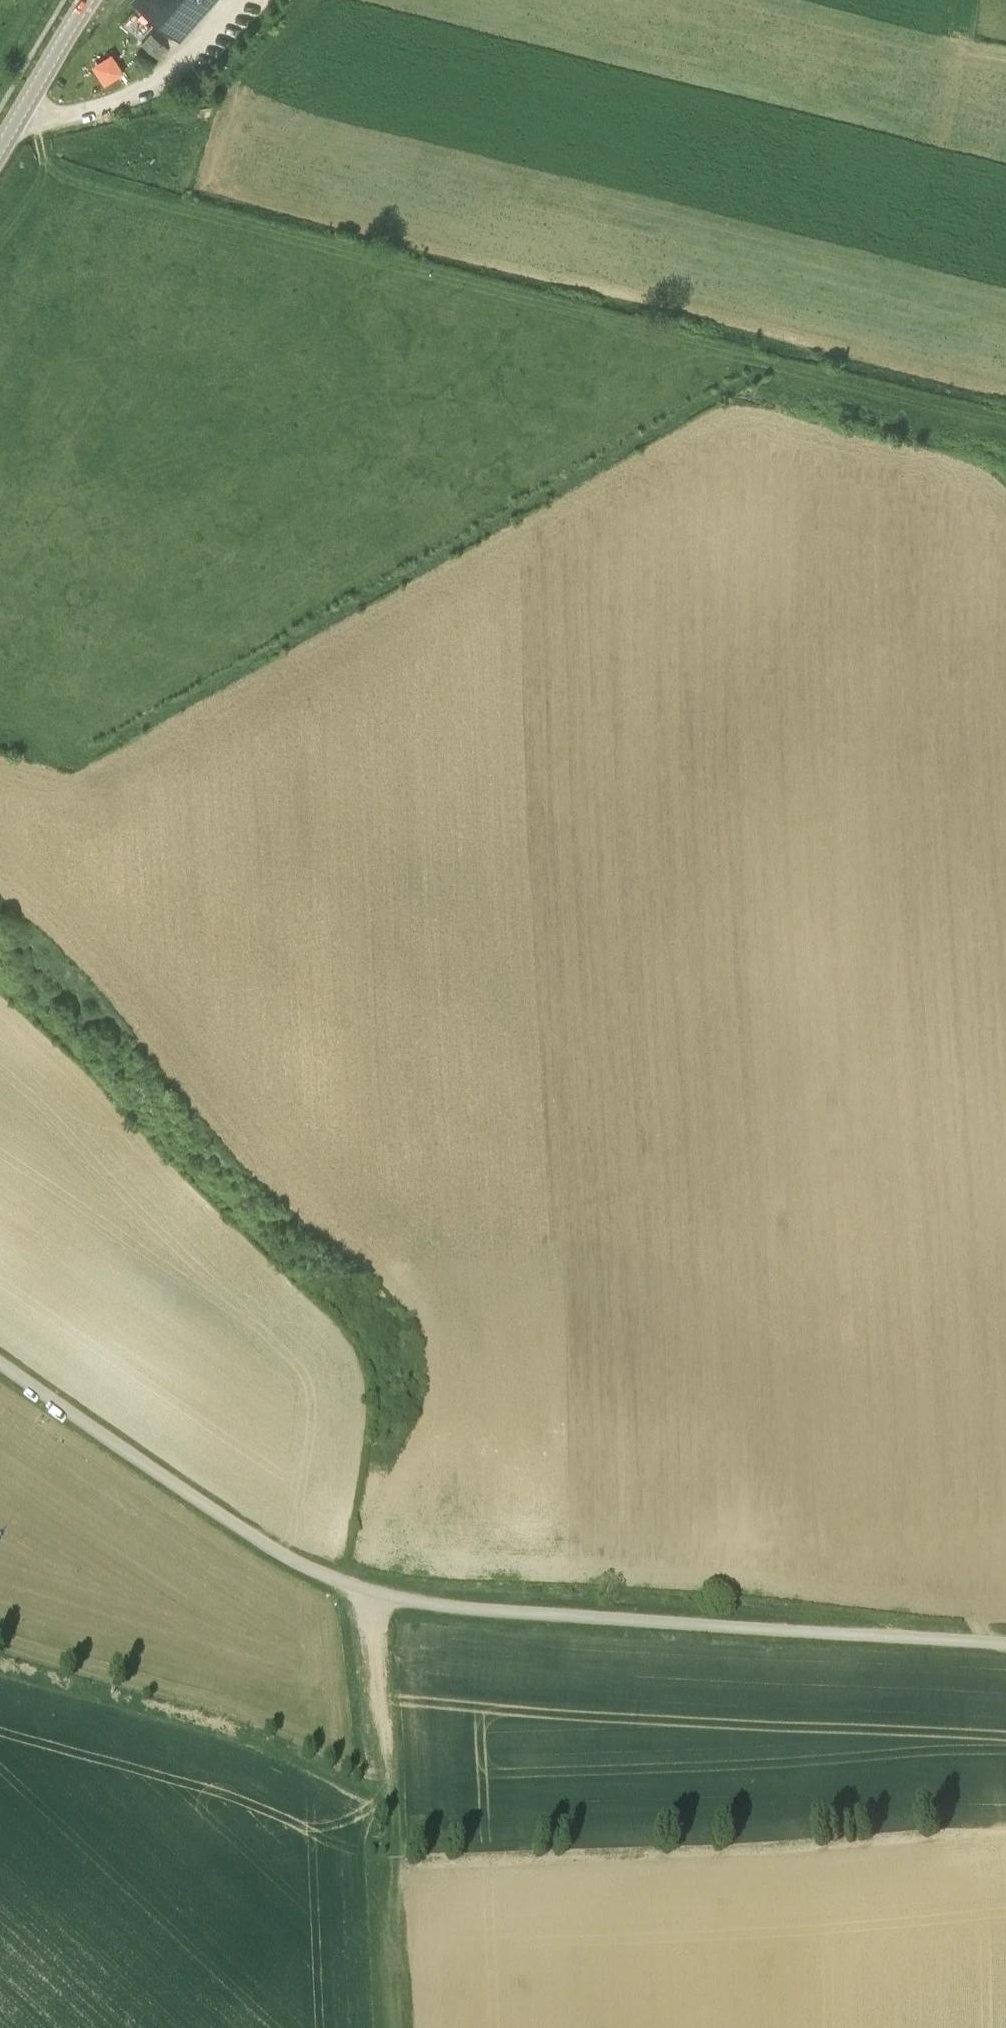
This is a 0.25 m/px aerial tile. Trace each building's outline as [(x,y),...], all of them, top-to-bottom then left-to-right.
[(157,18),(179,37),(212,0),(137,0),(157,18)] [(141,38),(151,27),(133,12),(124,23),(141,38)] [(154,30),(144,41),(161,57),(171,47),(154,30)]
